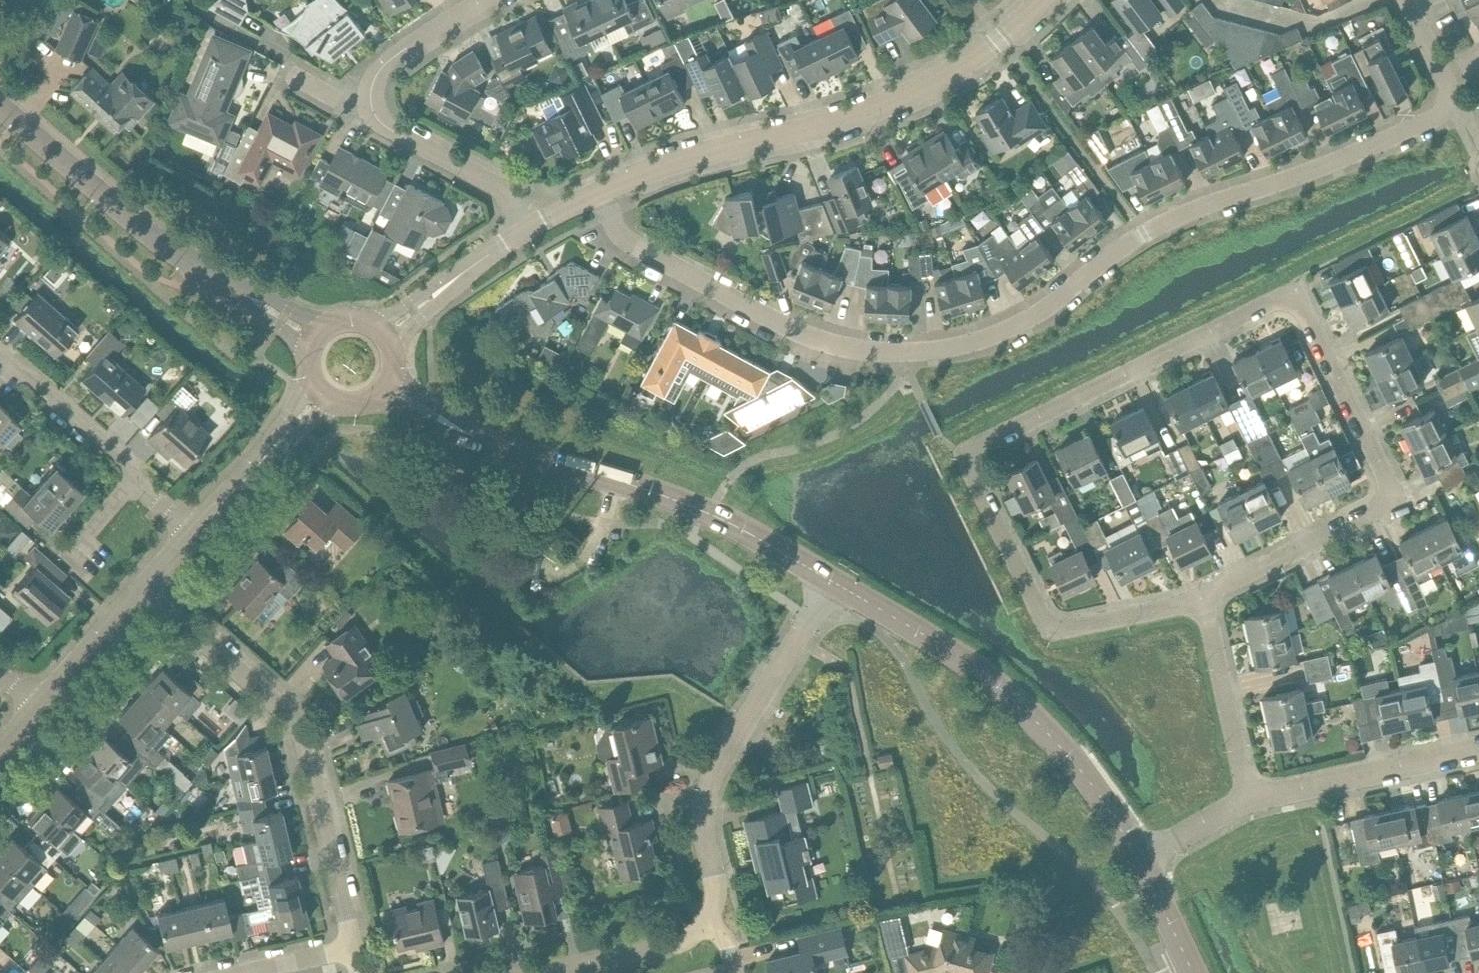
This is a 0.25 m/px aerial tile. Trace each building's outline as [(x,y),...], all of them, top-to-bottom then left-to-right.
[(247,0),(217,0),(209,7),(241,24),(249,10),(247,0)] [(282,30),(290,34),(294,36),(298,39),(302,42),(306,45),(313,54),(318,50),(333,58),(366,32),(357,20),(359,14),(354,11),(348,8),(343,4),(339,1),(338,0),(312,0),(311,1),(307,3),(306,5),(306,7),(305,9),(305,10),(301,13),(292,21),(282,27),(282,30)] [(392,12),(410,0),(384,0),(392,12)] [(607,29),(593,0),(589,0),(580,5),(578,1),(564,7),(571,22),(554,30),(569,61),(596,48),(597,43),(594,35),(607,29)] [(607,29),(620,23),(624,31),(629,32),(656,19),(647,0),(636,0),(628,4),(626,0),(593,0),(607,29)] [(666,9),(680,2),(682,6),(694,0),(661,0),(666,9)] [(902,28),(911,39),(936,20),(921,0),(877,0),(864,6),(880,41),(893,35),(892,33),(902,28)] [(1139,29),(1161,12),(1160,11),(1165,7),(1171,14),(1183,4),(1180,0),(1117,0),(1139,29)] [(1292,8),(1307,12),(1302,0),(1298,0),(1292,8)] [(1330,9),(1350,0),(1325,0),(1330,9)] [(1478,21),(1478,0),(1464,0),(1475,22),(1478,21)] [(1192,9),(1212,35),(1217,17),(1214,16),(1202,1),(1192,9)] [(767,20),(783,16),(781,5),(765,9),(767,20)] [(837,29),(819,37),(836,71),(853,63),(851,60),(859,56),(850,36),(861,31),(850,8),(831,17),(837,29)] [(80,58),(97,19),(75,9),(58,48),(80,58)] [(1185,18),(1206,46),(1214,41),(1193,12),(1185,18)] [(1229,20),(1217,17),(1212,35),(1221,48),(1229,20)] [(520,67),(552,52),(536,18),(499,36),(508,54),(497,59),(509,84),(525,76),(520,67)] [(1231,61),(1241,23),(1229,20),(1221,48),(1231,61)] [(1253,27),(1241,23),(1231,61),(1236,67),(1243,64),(1253,27)] [(1073,42),(1105,83),(1117,74),(1115,71),(1132,58),(1139,68),(1148,62),(1126,33),(1108,46),(1094,26),(1073,42)] [(188,40),(187,31),(183,27),(178,28),(174,33),(175,42),(180,46),(186,45),(188,40)] [(661,27),(650,32),(656,44),(667,39),(661,27)] [(1243,64),(1258,58),(1265,30),(1253,27),(1243,64)] [(1281,34),(1277,33),(1272,52),(1303,39),(1298,27),(1281,34)] [(1277,33),(1265,30),(1258,58),(1272,52),(1277,33)] [(751,52),(734,61),(733,61),(746,89),(749,95),(776,82),(766,61),(779,54),(768,31),(746,41),(751,52)] [(819,79),(836,71),(819,37),(802,46),(797,34),(778,43),(789,65),(799,60),(809,80),(817,76),(819,79)] [(681,55),(692,77),(696,86),(709,80),(720,101),(746,89),(733,61),(734,61),(731,54),(712,63),(707,52),(699,56),(689,35),(675,41),(676,43),(680,51),(681,55)] [(101,57),(108,41),(97,36),(89,52),(101,57)] [(183,95),(172,120),(189,127),(219,140),(221,141),(231,116),(223,112),(224,109),(230,95),(233,96),(234,96),(238,94),(241,90),(243,86),(243,81),(242,76),(241,76),(238,75),(248,51),(230,43),(215,37),(189,98),(183,95)] [(1403,74),(1399,76),(1380,37),(1362,46),(1389,101),(1407,92),(1405,88),(1409,86),(1403,74)] [(1105,83),(1073,42),(1053,58),(1067,77),(1058,84),(1072,103),(1090,90),(1083,81),(1095,71),(1104,84),(1105,83)] [(676,43),(664,48),(668,57),(680,51),(676,43)] [(487,72),(484,67),(483,65),(473,51),(454,63),(449,74),(443,71),(427,99),(464,119),(480,90),(473,87),(475,83),(489,74),(487,72)] [(1333,91),(1332,91),(1347,121),(1367,111),(1354,84),(1365,79),(1351,52),(1332,61),(1337,71),(1326,77),(1333,91)] [(681,83),(692,77),(681,55),(662,64),(666,72),(646,82),(661,114),(686,103),(679,90),(684,88),(681,83)] [(488,62),(483,65),(484,67),(487,72),(492,69),(488,62)] [(123,70),(111,83),(93,67),(86,75),(72,89),(117,131),(125,121),(129,125),(154,99),(123,70)] [(1278,96),(1266,102),(1272,114),(1287,144),(1289,143),(1292,145),(1300,141),(1300,137),(1307,134),(1295,110),(1292,105),(1301,100),(1291,80),(1285,67),(1272,74),(1282,95),(1278,96)] [(1304,74),(1291,80),(1301,100),(1303,106),(1313,101),(1327,131),(1347,121),(1332,91),(1320,97),(1315,86),(1311,87),(1304,74)] [(661,114),(646,82),(625,92),(621,84),(602,93),(604,98),(605,99),(613,116),(624,110),(626,115),(630,113),(637,126),(661,114)] [(603,123),(600,117),(594,104),(591,99),(589,93),(585,85),(568,93),(571,101),(561,105),(560,110),(561,113),(548,119),(549,120),(535,127),(547,153),(562,146),(566,155),(596,141),(590,129),(603,123)] [(600,88),(589,93),(591,99),(594,104),(605,99),(604,98),(602,93),(600,88)] [(1227,95),(1241,124),(1243,129),(1252,124),(1258,136),(1267,154),(1273,150),(1276,153),(1284,149),(1285,145),(1287,144),(1272,114),(1262,119),(1255,106),(1253,107),(1253,106),(1249,108),(1241,93),(1229,99),(1227,95)] [(1232,129),(1241,124),(1227,95),(1212,103),(1218,115),(1216,116),(1222,128),(1210,134),(1225,164),(1245,154),(1232,129)] [(1047,126),(1031,100),(1012,112),(1003,97),(976,113),(986,129),(981,132),(993,151),(1013,139),(1017,145),(1047,126)] [(1179,113),(1167,119),(1181,148),(1190,143),(1205,174),(1225,164),(1210,134),(1198,140),(1192,128),(1188,130),(1179,113)] [(231,160),(224,173),(242,183),(245,177),(246,174),(259,181),(272,158),(299,172),(319,135),(297,123),(295,128),(270,115),(262,131),(251,150),(239,144),(238,146),(231,160)] [(1181,148),(1167,119),(1169,124),(1159,130),(1159,142),(1145,148),(1166,191),(1186,181),(1172,152),(1181,148)] [(1099,128),(1083,135),(1093,147),(1105,141),(1099,128)] [(220,150),(212,168),(223,173),(228,160),(231,160),(238,146),(236,145),(240,134),(228,129),(222,145),(220,150)] [(934,142),(926,147),(945,177),(946,177),(956,170),(959,177),(963,178),(984,165),(971,143),(958,151),(947,133),(945,135),(941,134),(935,138),(934,142)] [(395,183),(385,177),(388,172),(340,146),(331,163),(321,157),(311,175),(321,181),(320,183),(368,209),(371,202),(381,208),(395,183)] [(915,177),(902,186),(915,207),(929,198),(930,198),(933,203),(953,190),(945,177),(926,147),(918,152),(914,151),(907,155),(906,159),(904,160),(912,173),(915,177)] [(1146,200),(1166,191),(1145,148),(1145,149),(1125,159),(1107,168),(1123,189),(1137,182),(1146,200)] [(1078,185),(1062,197),(1089,234),(1107,220),(1090,198),(1100,191),(1078,162),(1067,171),(1078,185)] [(872,204),(864,185),(857,167),(830,177),(841,203),(830,208),(839,230),(859,222),(854,211),(872,204)] [(357,257),(351,268),(371,279),(371,278),(378,266),(381,268),(398,236),(419,247),(428,230),(433,233),(445,229),(451,218),(447,206),(442,203),(443,201),(410,184),(386,230),(388,231),(386,234),(373,227),(369,235),(357,257)] [(1029,184),(1018,192),(1029,207),(1033,212),(1045,228),(1053,222),(1063,236),(1067,241),(1072,247),(1089,234),(1062,197),(1051,205),(1047,208),(1039,196),(1029,184)] [(799,229),(801,240),(803,240),(836,233),(823,202),(799,208),(795,193),(778,197),(776,189),(754,195),(753,191),(726,198),(727,205),(723,206),(713,223),(730,233),(734,232),(735,234),(761,228),(762,231),(770,236),(799,229)] [(1442,254),(1478,236),(1467,214),(1464,215),(1458,203),(1417,222),(1423,235),(1431,231),(1442,254)] [(647,208),(643,216),(648,223),(657,223),(661,215),(656,208),(647,208)] [(1020,227),(1010,235),(1037,272),(1055,259),(1043,243),(1037,234),(1045,228),(1033,212),(1021,221),(1020,227)] [(927,218),(916,221),(920,230),(930,226),(927,218)] [(950,220),(939,224),(942,232),(943,233),(953,229),(950,220)] [(942,232),(939,224),(930,228),(934,235),(942,232)] [(1405,228),(1393,234),(1399,247),(1412,241),(1405,228)] [(356,229),(345,250),(356,256),(357,257),(368,235),(356,229)] [(978,243),(996,276),(997,276),(1007,269),(1020,286),(1037,272),(1010,235),(1008,233),(998,240),(993,232),(978,243)] [(0,235),(0,255),(10,244),(0,235)] [(1478,236),(1442,254),(1453,276),(1478,263),(1478,238),(1478,236)] [(793,299),(808,305),(823,268),(822,268),(828,253),(814,248),(815,246),(815,245),(813,244),(813,243),(811,242),(808,240),(806,240),(803,240),(801,240),(799,241),(797,242),(796,242),(793,245),(792,247),(791,250),(790,253),(790,255),(791,257),(792,260),(792,261),(794,263),(796,265),(799,267),(797,272),(790,291),(795,293),(793,299)] [(981,281),(996,276),(978,243),(963,248),(968,258),(952,263),(956,275),(966,307),(987,301),(981,281)] [(831,307),(842,281),(854,284),(861,254),(862,249),(846,245),(836,273),(823,268),(808,305),(822,310),(824,304),(831,307)] [(779,247),(763,253),(772,279),(789,274),(779,247)] [(1341,303),(1378,285),(1367,263),(1376,259),(1370,248),(1347,259),(1352,270),(1330,281),(1341,303)] [(945,314),(966,307),(956,275),(943,279),(939,267),(933,269),(932,252),(919,253),(922,279),(932,278),(945,314)] [(903,284),(889,284),(887,317),(910,318),(911,280),(922,279),(919,253),(908,254),(910,272),(903,271),(903,284)] [(873,256),(861,254),(854,284),(867,286),(865,316),(887,317),(889,284),(888,284),(889,268),(873,267),(873,256)] [(554,319),(551,315),(571,302),(568,297),(575,293),(587,299),(600,276),(572,261),(556,271),(555,276),(555,277),(549,276),(548,281),(534,290),(529,289),(497,309),(508,327),(516,329),(527,322),(534,333),(546,335),(554,319)] [(1460,277),(1423,295),(1428,305),(1465,287),(1460,277)] [(1389,308),(1378,285),(1341,303),(1353,326),(1389,308)] [(1470,297),(1465,287),(1428,305),(1433,316),(1470,297)] [(626,330),(620,341),(635,348),(658,307),(643,299),(641,302),(617,289),(610,302),(602,298),(577,346),(591,354),(603,332),(609,321),(626,330)] [(23,290),(12,304),(21,311),(13,320),(54,356),(79,328),(38,292),(33,298),(23,290)] [(1404,317),(1428,305),(1423,295),(1399,307),(1404,317)] [(1478,325),(1478,298),(1467,304),(1478,326),(1478,325)] [(1433,316),(1428,305),(1404,317),(1405,317),(1393,323),(1399,333),(1433,316)] [(488,316),(481,328),(492,334),(499,322),(488,316)] [(676,320),(642,383),(645,385),(642,392),(654,398),(658,392),(665,396),(671,399),(680,381),(675,378),(681,366),(683,362),(740,393),(733,406),(724,411),(747,430),(816,395),(793,376),(788,379),(785,381),(773,375),(771,371),(731,350),(720,344),(722,341),(716,338),(705,332),(700,330),(698,332),(676,320)] [(109,329),(85,356),(94,364),(81,379),(121,415),(146,388),(106,352),(119,338),(109,329)] [(1377,376),(1413,358),(1402,335),(1366,353),(1377,376)] [(1281,339),(1258,350),(1274,383),(1297,372),(1281,339)] [(546,345),(538,359),(546,363),(557,370),(565,355),(553,349),(546,345)] [(1274,383),(1258,350),(1235,362),(1251,395),(1274,383)] [(583,358),(571,357),(569,370),(582,371),(583,358)] [(1458,368),(1463,378),(1478,370),(1478,357),(1458,368)] [(1413,358),(1377,376),(1389,398),(1424,380),(1413,358)] [(1463,378),(1458,368),(1435,379),(1441,389),(1463,378)] [(1213,372),(1189,384),(1206,417),(1207,416),(1211,425),(1224,419),(1227,424),(1236,420),(1247,442),(1258,437),(1246,414),(1236,419),(1213,372)] [(1469,388),(1463,378),(1441,389),(1446,400),(1449,405),(1470,395),(1467,389),(1469,388)] [(1183,428),(1206,417),(1189,384),(1166,395),(1183,428)] [(1287,410),(1292,420),(1315,409),(1310,398),(1287,410)] [(6,438),(19,423),(7,413),(9,412),(0,404),(0,443),(1,444),(6,438)] [(210,435),(177,406),(148,439),(160,449),(164,445),(185,463),(210,435)] [(1157,435),(1152,425),(1143,407),(1112,422),(1118,433),(1107,438),(1116,456),(1121,466),(1147,453),(1148,455),(1162,449),(1156,436),(1157,435)] [(1246,414),(1258,437),(1269,432),(1258,408),(1246,414)] [(1311,457),(1329,493),(1352,482),(1329,436),(1320,441),(1311,424),(1321,420),(1315,409),(1292,420),(1298,431),(1299,431),(1311,457)] [(1413,448),(1446,432),(1435,409),(1402,425),(1413,448)] [(728,427),(701,441),(725,453),(746,442),(728,427)] [(1269,432),(1258,437),(1269,460),(1279,455),(1269,432)] [(1439,476),(1462,465),(1468,462),(1459,443),(1453,446),(1446,432),(1413,448),(1424,472),(1434,467),(1439,476)] [(1106,467),(1098,451),(1089,433),(1059,448),(1075,482),(1106,467)] [(1269,460),(1258,437),(1247,442),(1259,465),(1269,460)] [(1189,442),(1178,447),(1190,471),(1201,466),(1189,442)] [(1177,479),(1191,472),(1190,471),(1178,447),(1165,454),(1177,479)] [(1307,504),(1329,493),(1311,457),(1289,468),(1307,504)] [(1062,523),(1065,522),(1078,515),(1065,489),(1054,494),(1037,459),(1008,473),(1018,493),(1004,500),(1011,514),(1025,507),(1026,509),(1049,497),(1062,523)] [(1462,465),(1439,476),(1445,488),(1468,476),(1462,465)] [(1190,471),(1191,472),(1201,493),(1212,488),(1201,466),(1190,471)] [(26,481),(6,503),(5,505),(28,525),(36,516),(49,528),(83,490),(56,467),(35,490),(26,481)] [(1,484),(13,493),(21,482),(3,469),(0,474),(0,485),(1,484)] [(1135,500),(1137,499),(1124,472),(1110,478),(1124,505),(1125,505),(1135,500)] [(1264,480),(1242,491),(1260,527),(1282,516),(1264,480)] [(1237,538),(1260,527),(1242,491),(1209,508),(1215,521),(1226,516),(1237,538)] [(345,548),(365,525),(337,501),(328,511),(312,497),(300,510),(302,512),(286,530),(300,543),(306,536),(318,547),(329,534),(345,548)] [(1134,518),(1145,513),(1137,499),(1135,500),(1125,505),(1124,505),(1127,511),(1130,510),(1134,518)] [(1147,518),(1160,545),(1161,546),(1171,541),(1183,564),(1211,550),(1196,520),(1181,527),(1176,516),(1164,522),(1159,513),(1147,518)] [(1100,560),(1083,526),(1078,515),(1065,522),(1079,550),(1065,557),(1062,550),(1049,556),(1066,592),(1095,578),(1090,569),(1092,568),(1090,564),(1100,560)] [(1424,529),(1440,561),(1450,556),(1458,571),(1473,563),(1475,556),(1465,536),(1458,540),(1447,517),(1424,529)] [(0,522),(0,538),(6,542),(17,529),(4,518),(0,522)] [(1149,551),(1160,545),(1147,518),(1135,524),(1139,532),(1111,546),(1098,519),(1083,526),(1100,560),(1100,559),(1105,569),(1115,563),(1123,578),(1155,562),(1149,551)] [(1407,553),(1395,559),(1418,607),(1428,602),(1424,592),(1419,582),(1432,576),(1428,567),(1440,561),(1424,529),(1401,540),(1407,553)] [(6,547),(13,553),(21,545),(14,538),(6,547)] [(11,592),(23,602),(33,611),(35,609),(46,619),(68,594),(53,580),(61,571),(34,546),(25,557),(34,566),(11,592)] [(1418,607),(1395,559),(1382,565),(1376,553),(1352,564),(1368,596),(1391,585),(1391,584),(1394,583),(1408,612),(1418,607)] [(305,579),(298,573),(283,560),(273,572),(257,558),(226,594),(251,617),(276,589),(288,599),(305,579)] [(1345,607),(1368,596),(1352,564),(1329,575),(1334,585),(1324,590),(1335,613),(1342,628),(1344,627),(1346,631),(1355,627),(1345,607)] [(1324,618),(1335,613),(1324,590),(1324,591),(1319,580),(1302,589),(1317,621),(1324,618)] [(1465,608),(1465,609),(1467,615),(1468,621),(1478,618),(1478,601),(1465,608)] [(13,616),(0,604),(0,627),(1,628),(13,616)] [(347,608),(334,622),(341,627),(353,614),(347,608)] [(1251,641),(1290,632),(1285,608),(1246,616),(1251,641)] [(1439,620),(1427,625),(1429,634),(1435,633),(1441,631),(1439,620)] [(346,696),(362,685),(377,675),(367,661),(376,654),(355,624),(343,631),(327,643),(336,655),(324,665),(346,696)] [(1290,632),(1251,641),(1256,665),(1296,657),(1290,632)] [(1428,634),(1416,636),(1418,649),(1430,647),(1428,634)] [(1478,670),(1477,670),(1478,670),(1455,675),(1451,654),(1447,655),(1444,644),(1432,647),(1435,659),(1436,659),(1444,697),(1443,697),(1446,709),(1460,706),(1461,712),(1462,712),(1473,709),(1476,711),(1478,711),(1478,673),(1478,670)] [(1303,660),(1305,671),(1331,665),(1328,654),(1303,660)] [(1401,688),(1401,689),(1408,724),(1434,718),(1430,700),(1443,697),(1444,697),(1436,659),(1435,659),(1420,663),(1421,669),(1398,674),(1401,688)] [(1333,676),(1331,665),(1305,671),(1308,682),(1333,676)] [(162,667),(147,683),(177,709),(191,693),(196,698),(205,688),(182,668),(181,670),(174,678),(162,667)] [(1383,730),(1408,724),(1401,689),(1390,691),(1387,678),(1361,684),(1364,697),(1370,722),(1381,719),(1383,730)] [(163,725),(177,709),(147,683),(133,699),(163,725)] [(1269,721),(1308,712),(1324,708),(1322,697),(1306,701),(1303,688),(1263,697),(1269,721)] [(388,753),(407,745),(419,740),(415,730),(422,726),(417,714),(425,711),(418,696),(411,699),(407,689),(388,697),(390,702),(370,710),(373,717),(358,724),(364,739),(379,733),(388,753)] [(1370,722),(1364,697),(1353,699),(1358,724),(1370,722)] [(162,725),(163,725),(133,699),(118,716),(131,727),(123,736),(154,764),(163,754),(156,748),(170,733),(162,725)] [(1308,712),(1269,721),(1274,746),(1313,737),(1308,712)] [(606,729),(601,738),(609,743),(613,757),(609,758),(616,790),(649,782),(645,767),(662,762),(651,718),(616,726),(606,729)] [(238,764),(240,774),(271,767),(265,745),(263,746),(260,735),(248,738),(245,723),(224,747),(228,766),(238,764)] [(154,764),(123,736),(115,745),(102,734),(87,751),(125,784),(148,759),(154,765),(154,764)] [(401,831),(420,826),(440,821),(430,781),(449,776),(447,767),(471,761),(466,743),(432,751),(437,768),(389,780),(401,831)] [(211,747),(200,759),(207,765),(218,753),(211,747)] [(891,750),(878,753),(881,765),(894,762),(891,750)] [(112,800),(125,784),(87,751),(72,767),(85,779),(77,788),(99,807),(108,797),(112,800)] [(276,789),(271,767),(240,774),(243,785),(234,788),(239,809),(264,803),(264,802),(263,802),(261,793),(276,789)] [(181,772),(173,781),(184,790),(192,781),(181,772)] [(205,772),(193,784),(195,788),(208,784),(205,772)] [(783,810),(745,820),(754,857),(761,856),(764,868),(769,889),(784,886),(788,903),(817,895),(812,875),(806,877),(802,862),(808,861),(810,860),(803,835),(797,809),(813,805),(812,801),(807,782),(778,789),(783,810)] [(99,807),(77,788),(69,797),(57,785),(42,802),(71,828),(85,811),(91,816),(99,807)] [(1462,794),(1469,825),(1478,823),(1478,791),(1462,794)] [(1438,801),(1426,804),(1435,842),(1453,838),(1451,829),(1469,825),(1462,794),(1438,800),(1438,801)] [(167,796),(155,809),(162,815),(173,802),(167,796)] [(651,817),(632,822),(627,800),(600,806),(606,830),(611,829),(623,877),(642,872),(641,865),(656,861),(648,830),(654,828),(651,817)] [(56,844),(71,828),(42,802),(27,818),(40,830),(32,839),(54,858),(56,855),(62,861),(68,854),(56,844)] [(256,840),(286,832),(281,810),(266,814),(263,804),(264,804),(264,803),(239,809),(244,832),(254,829),(256,840)] [(1414,805),(1389,811),(1396,841),(1415,837),(1417,846),(1435,842),(1426,804),(1415,806),(1414,805)] [(93,814),(110,833),(118,826),(101,807),(93,814)] [(574,834),(568,812),(567,810),(551,814),(558,838),(574,834)] [(1377,845),(1396,841),(1389,811),(1365,816),(1365,817),(1353,820),(1362,862),(1380,858),(1377,845)] [(509,826),(494,830),(496,840),(512,836),(509,826)] [(247,861),(236,864),(239,878),(255,875),(279,869),(276,858),(292,855),(286,832),(256,840),(254,840),(243,843),(246,855),(247,861)] [(32,839),(24,848),(11,836),(0,849),(0,856),(32,885),(47,868),(45,867),(54,858),(32,839)] [(153,842),(142,845),(145,855),(155,852),(153,842)] [(204,856),(212,854),(209,842),(201,844),(204,856)] [(545,864),(523,869),(514,872),(526,922),(558,915),(553,896),(565,893),(555,850),(543,853),(545,864)] [(32,885),(0,856),(0,902),(9,909),(17,900),(18,901),(32,885)] [(175,856),(167,858),(170,871),(178,869),(175,856)] [(499,857),(483,862),(489,888),(506,884),(499,857)] [(162,873),(170,871),(167,858),(159,860),(162,873)] [(256,897),(258,908),(302,898),(297,876),(281,879),(279,869),(255,875),(260,896),(256,897)] [(1413,872),(1405,874),(1408,888),(1417,886),(1413,872)] [(1460,879),(1445,882),(1448,892),(1462,889),(1460,879)] [(91,882),(86,887),(94,893),(99,888),(91,882)] [(1444,883),(1433,885),(1436,900),(1447,898),(1444,883)] [(489,888),(458,895),(463,915),(468,934),(478,931),(479,934),(499,929),(494,909),(489,888)] [(445,942),(441,925),(434,897),(418,901),(420,907),(392,914),(400,947),(428,941),(429,946),(445,942)] [(231,931),(227,916),(223,898),(201,903),(209,936),(231,931)] [(302,898),(258,908),(247,911),(250,923),(265,919),(268,930),(279,927),(307,920),(302,898)] [(11,912),(9,909),(0,902),(0,925),(11,912)] [(201,903),(179,909),(187,941),(209,936),(201,903)] [(68,904),(62,911),(69,917),(75,910),(68,904)] [(94,923),(100,917),(90,908),(84,914),(94,923)] [(164,946),(187,941),(179,909),(157,914),(164,946)] [(227,916),(231,931),(231,933),(232,932),(234,938),(246,935),(241,912),(227,916)] [(1472,924),(1470,914),(1452,918),(1460,957),(1472,955),(1473,956),(1478,955),(1478,922),(1472,924)] [(890,929),(887,917),(879,920),(882,931),(890,929)] [(1449,960),(1460,957),(1452,918),(1416,926),(1418,936),(1417,936),(1424,967),(1449,961),(1449,960)] [(69,932),(79,940),(85,933),(75,925),(69,932)] [(117,944),(142,966),(157,949),(132,926),(117,944)] [(1417,936),(1398,940),(1395,927),(1377,931),(1387,972),(1389,972),(1399,971),(1399,972),(1424,967),(1417,936)] [(815,961),(848,953),(842,928),(799,939),(802,951),(768,959),(772,972),(818,972),(815,961)] [(906,956),(908,961),(911,972),(988,972),(993,955),(994,951),(990,950),(973,945),(975,938),(946,931),(941,947),(906,956)] [(79,940),(69,932),(64,938),(73,947),(79,940)] [(896,954),(893,942),(885,944),(888,956),(896,954)] [(102,961),(116,972),(136,972),(142,966),(117,944),(102,961)] [(34,961),(43,969),(49,963),(40,955),(34,961)] [(43,969),(34,961),(28,968),(34,972),(40,972),(43,969)] [(102,961),(91,972),(116,972),(102,961)]
